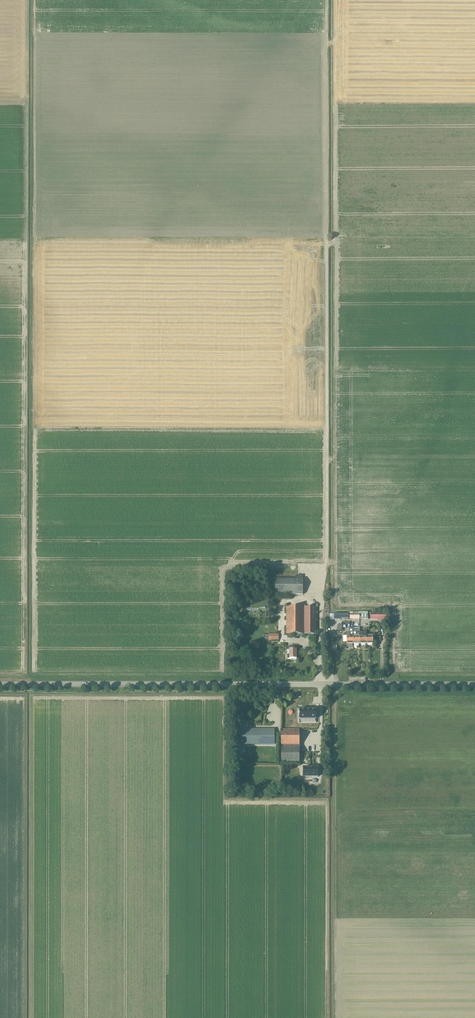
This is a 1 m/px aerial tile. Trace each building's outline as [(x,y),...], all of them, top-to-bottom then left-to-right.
[(303,579),(281,579),(273,579),(273,595),(303,595),(303,579)] [(316,634),(316,607),(286,607),(286,634),(316,634)] [(296,659),(297,650),(294,650),(294,646),(287,646),(287,650),(289,650),(289,655),(287,655),(287,659),(289,659),(296,659)] [(299,719),(316,719),(316,709),(299,709),(299,719)] [(241,744),(274,744),(274,729),(241,729),(241,744)] [(299,762),(299,729),(281,729),(281,762),(299,762)] [(303,767),(303,777),(318,777),(318,767),(303,767)]
